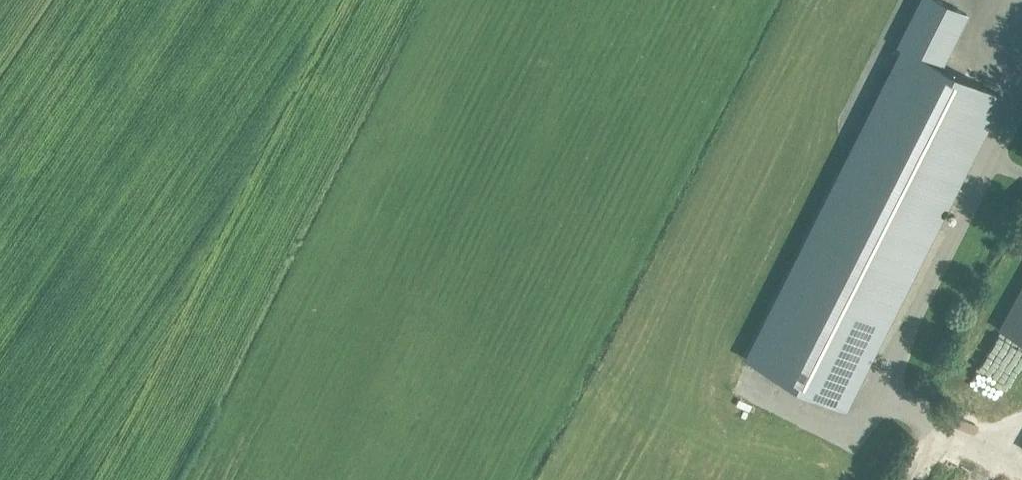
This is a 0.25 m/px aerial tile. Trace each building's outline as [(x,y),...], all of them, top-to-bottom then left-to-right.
[(745,358),(748,360),(750,360),(847,409),(893,317),(921,262),(955,194),(989,127),(1005,96),(944,65),(969,14),(940,0),(920,0),(897,46),(901,48),(854,141),(845,159),(826,197),(809,230),(745,358)] [(998,327),(1021,340),(1021,284),(998,327)]
